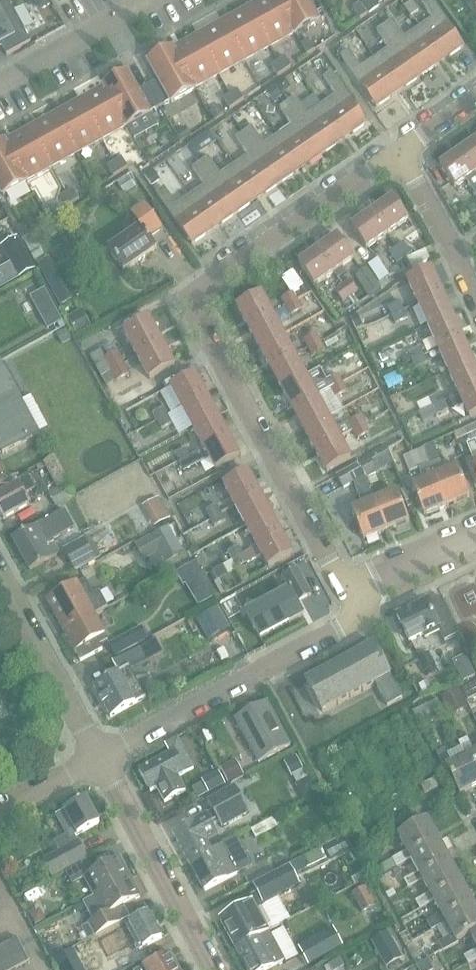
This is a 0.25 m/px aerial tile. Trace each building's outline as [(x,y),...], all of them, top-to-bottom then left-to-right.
[(12,9),(7,0),(0,0),(0,16),(12,9)] [(268,45),(294,31),(276,0),(262,0),(248,8),(268,45)] [(296,34),(318,22),(306,0),(276,0),(294,31),(296,34)] [(359,2),(361,4),(367,14),(378,6),(374,0),(362,0),(359,2)] [(412,0),(404,6),(411,15),(419,10),(412,0)] [(418,26),(427,37),(442,59),(463,45),(432,0),(420,0),(431,17),(418,26)] [(353,9),(360,19),(367,14),(361,4),(353,9)] [(223,22),(243,59),(268,45),(248,8),(223,22)] [(1,44),(7,55),(31,42),(12,9),(0,16),(0,45),(1,44)] [(392,19),(383,24),(405,51),(420,75),(442,59),(427,37),(418,26),(404,36),(392,19)] [(198,36),(219,73),(243,59),(223,22),(198,36)] [(387,47),(374,57),(383,66),(383,67),(398,90),(420,75),(405,51),(383,24),(375,30),(387,47)] [(194,87),(219,73),(198,36),(173,49),(194,87)] [(301,44),(307,55),(314,51),(309,40),(301,44)] [(159,79),(148,85),(159,105),(170,99),(172,102),(195,89),(194,87),(173,49),(171,47),(148,59),(159,79)] [(383,66),(374,57),(360,66),(348,49),(339,55),(375,106),(398,90),(383,67),(383,66)] [(285,57),(278,62),(284,71),(291,66),(285,57)] [(284,71),(278,62),(271,67),(276,76),(284,71)] [(125,124),(127,127),(150,114),(149,111),(159,105),(148,85),(138,91),(127,71),(103,84),(125,124)] [(335,94),(321,103),(330,113),(345,136),(366,121),(351,99),(331,71),(323,77),(335,94)] [(284,77),(275,83),(282,93),(291,87),(284,77)] [(275,83),(266,89),(274,100),(282,94),(282,93),(275,83)] [(80,101),(100,138),(125,124),(104,87),(80,101)] [(237,89),(230,94),(237,104),(244,99),(237,89)] [(237,104),(230,94),(223,99),(230,109),(237,104)] [(296,95),(288,100),(307,129),(323,151),(345,136),(330,113),(321,103),(308,112),(296,95)] [(291,123),(278,133),(286,143),(301,166),(323,151),(307,129),(288,100),(279,106),(291,123)] [(55,114),(75,152),(100,138),(80,101),(55,114)] [(220,105),(210,112),(215,119),(225,112),(220,105)] [(30,128),(51,165),(75,152),(55,114),(30,128)] [(252,125),(243,131),(263,159),(279,182),(301,166),(286,143),(278,133),(264,142),(252,125)] [(186,126),(176,132),(181,140),(191,134),(186,126)] [(26,179),(51,165),(30,128),(5,142),(26,179)] [(247,153),(235,163),(243,173),(258,196),(279,182),(263,159),(243,131),(235,136),(247,153)] [(4,195),(26,183),(3,139),(0,141),(0,189),(4,195)] [(460,149),(474,172),(475,171),(475,139),(460,149)] [(195,140),(189,145),(198,159),(205,154),(195,140)] [(474,172),(460,149),(439,164),(454,186),(464,179),(474,172)] [(208,155),(200,161),(219,189),(234,212),(258,196),(243,173),(235,163),(220,173),(208,155)] [(122,158),(115,162),(121,171),(128,167),(122,158)] [(204,184),(189,194),(197,205),(213,227),(234,212),(219,189),(200,161),(192,167),(204,184)] [(121,171),(115,162),(107,167),(113,176),(121,171)] [(153,169),(144,175),(151,185),(160,179),(153,169)] [(464,179),(474,193),(475,196),(475,174),(474,172),(464,179)] [(128,176),(117,183),(124,194),(135,187),(128,176)] [(197,205),(189,194),(176,203),(164,186),(155,192),(175,220),(191,243),(213,227),(197,205)] [(72,188),(65,193),(72,203),(79,199),(72,188)] [(72,203),(65,193),(58,198),(65,208),(72,203)] [(392,197),(371,211),(385,233),(407,218),(392,197)] [(53,200),(42,206),(50,220),(61,214),(53,200)] [(140,228),(109,250),(123,270),(156,247),(149,237),(161,228),(146,205),(131,215),(140,228)] [(385,233),(371,211),(350,225),(365,247),(385,233)] [(24,225),(17,229),(22,240),(30,236),(24,225)] [(33,234),(22,240),(34,263),(45,257),(33,234)] [(337,235),(316,249),(333,271),(352,257),(337,235)] [(388,252),(397,264),(412,252),(403,241),(388,252)] [(333,271),(316,249),(297,262),(313,284),(333,271)] [(407,258),(411,267),(430,259),(426,250),(407,258)] [(27,252),(10,261),(19,277),(35,268),(27,252)] [(389,275),(379,259),(368,265),(379,282),(389,275)] [(355,275),(367,295),(380,287),(367,267),(355,275)] [(281,298),(285,305),(298,298),(308,293),(293,270),(282,276),(291,293),(281,298)] [(407,280),(417,304),(441,293),(430,270),(407,280)] [(349,280),(343,285),(357,304),(359,302),(353,295),(358,291),(349,280)] [(357,304),(343,285),(336,291),(350,309),(357,304)] [(308,293),(298,298),(303,308),(304,309),(316,303),(310,292),(308,293)] [(417,304),(427,326),(450,314),(441,293),(417,304)] [(236,308),(246,327),(271,315),(260,295),(236,308)] [(298,298),(285,305),(290,315),(303,308),(298,298)] [(400,302),(388,307),(392,316),(404,310),(400,302)] [(53,304),(39,311),(48,327),(62,319),(53,304)] [(82,308),(67,316),(76,332),(91,325),(82,308)] [(404,311),(382,320),(385,328),(407,319),(404,311)] [(358,314),(350,318),(356,329),(364,325),(358,314)] [(427,326),(437,349),(460,337),(450,314),(427,326)] [(246,327),(258,349),(283,337),(271,315),(246,327)] [(122,329),(135,354),(161,341),(147,316),(122,329)] [(66,327),(56,332),(62,343),(72,337),(66,327)] [(305,340),(309,347),(319,342),(315,334),(305,340)] [(258,349),(268,367),(292,354),(283,337),(258,349)] [(437,349),(447,371),(471,360),(460,337),(437,349)] [(161,341),(135,354),(149,380),(175,367),(161,341)] [(319,342),(309,347),(313,355),(323,350),(319,342)] [(114,344),(101,350),(105,357),(117,351),(114,344)] [(408,353),(411,361),(424,355),(420,347),(408,353)] [(90,356),(100,375),(111,369),(105,357),(101,350),(90,356)] [(117,351),(105,357),(111,369),(123,363),(117,351)] [(268,367),(277,385),(301,372),(292,354),(268,367)] [(424,355),(411,361),(415,369),(427,363),(424,355)] [(458,395),(475,386),(475,372),(471,360),(447,371),(458,395)] [(123,363),(111,369),(116,381),(129,374),(123,363)] [(301,372),(277,385),(288,405),(312,391),(314,396),(330,388),(326,381),(319,368),(304,376),(301,372)] [(111,369),(100,375),(106,386),(116,381),(111,369)] [(342,383),(331,389),(335,397),(369,380),(364,371),(342,383)] [(395,373),(383,379),(389,390),(400,384),(395,373)] [(170,387),(181,407),(205,395),(194,374),(170,387)] [(326,381),(331,389),(342,383),(338,375),(326,381)] [(1,454),(33,436),(0,376),(0,452),(1,454)] [(458,395),(449,399),(454,410),(463,406),(469,418),(475,415),(475,386),(458,395)] [(312,391),(288,405),(300,426),(323,413),(326,417),(343,408),(337,396),(335,397),(331,389),(330,388),(314,396),(312,391)] [(417,403),(421,411),(445,401),(441,393),(417,403)] [(181,407),(192,427),(217,416),(205,395),(181,407)] [(445,401),(433,406),(436,414),(448,409),(445,401)] [(153,413),(157,421),(169,415),(165,407),(153,413)] [(300,426),(312,449),(363,419),(360,415),(333,430),(326,417),(323,413),(300,426)] [(169,415),(157,421),(161,430),(173,423),(169,415)] [(192,427),(204,449),(227,436),(217,416),(192,427)] [(363,420),(312,449),(325,473),(349,460),(338,439),(353,430),(358,439),(368,433),(369,432),(365,424),(363,420)] [(204,449),(190,456),(190,457),(194,466),(209,458),(215,470),(239,457),(227,436),(204,449)] [(475,442),(466,446),(475,471),(475,446),(475,442)] [(423,449),(422,449),(433,477),(446,507),(469,498),(456,467),(445,472),(433,443),(423,447),(424,449),(423,449)] [(175,455),(179,463),(190,457),(186,449),(175,455)] [(336,478),(343,490),(353,484),(361,506),(350,510),(362,541),(385,531),(408,523),(396,491),(374,500),(365,477),(373,474),(378,472),(394,463),(389,449),(374,457),(359,465),(336,478)] [(433,477),(422,449),(403,457),(409,473),(419,470),(423,481),(411,486),(423,516),(446,507),(433,477)] [(190,457),(179,463),(183,471),(194,466),(190,457)] [(2,519),(28,505),(22,495),(37,487),(30,475),(16,483),(18,486),(10,490),(0,470),(0,515),(2,519)] [(223,484),(233,503),(257,491),(247,472),(223,484)] [(48,493),(56,507),(75,496),(67,482),(48,493)] [(233,503),(245,525),(268,512),(257,491),(233,503)] [(217,505),(206,511),(209,518),(221,513),(217,505)] [(13,539),(29,569),(58,553),(51,541),(74,529),(65,511),(13,539)] [(245,525),(255,545),(278,531),(268,512),(245,525)] [(226,521),(221,513),(209,518),(214,527),(226,521)] [(165,562),(183,552),(168,525),(134,544),(143,560),(159,552),(165,562)] [(243,554),(232,560),(223,565),(227,573),(262,556),(267,567),(291,555),(278,531),(255,545),(257,547),(243,554)] [(62,551),(73,573),(95,561),(83,540),(62,551)] [(227,552),(232,560),(243,554),(239,547),(227,552)] [(195,561),(176,572),(183,584),(202,574),(195,561)] [(296,604),(311,596),(297,571),(282,579),(289,592),(279,598),(246,615),(259,640),(303,617),(296,604)] [(76,587),(47,603),(63,632),(92,616),(108,608),(99,591),(93,594),(87,582),(76,587)] [(423,639),(426,638),(430,648),(443,642),(458,635),(440,598),(427,604),(426,602),(395,617),(408,643),(422,636),(423,639)] [(196,619),(209,641),(229,629),(217,607),(196,619)] [(92,616),(63,632),(79,662),(101,650),(98,645),(105,641),(92,616)] [(136,645),(147,638),(142,628),(130,634),(108,645),(115,657),(136,645)] [(156,639),(138,649),(146,662),(164,653),(156,639)] [(305,681),(321,712),(374,683),(387,706),(402,698),(373,645),(305,681)] [(216,651),(221,660),(229,656),(224,647),(216,651)] [(117,673),(92,686),(109,718),(145,699),(130,671),(146,662),(138,649),(111,663),(117,673)] [(416,658),(423,673),(436,667),(429,652),(416,658)] [(426,680),(418,684),(423,694),(431,690),(426,680)] [(463,689),(467,698),(475,694),(475,682),(463,689)] [(459,687),(441,696),(446,706),(464,697),(459,687)] [(413,711),(417,720),(442,707),(437,699),(413,711)] [(235,719),(258,763),(290,746),(266,702),(235,719)] [(465,757),(469,755),(475,770),(475,752),(475,753),(467,739),(458,743),(465,757)] [(465,757),(451,764),(444,750),(437,754),(445,770),(447,769),(460,795),(475,787),(475,770),(469,755),(465,757)] [(138,771),(149,792),(156,789),(165,803),(186,791),(178,777),(193,769),(187,758),(180,762),(174,752),(138,771)] [(296,755),(285,761),(293,776),(304,770),(296,755)] [(220,767),(228,783),(244,775),(236,759),(220,767)] [(219,769),(202,779),(210,792),(227,782),(219,769)] [(210,792),(205,783),(194,788),(199,798),(210,792)] [(171,832),(187,863),(221,845),(220,845),(209,851),(205,843),(216,837),(219,837),(212,825),(219,821),(222,828),(249,813),(234,785),(206,800),(212,810),(193,821),(171,832)] [(61,853),(43,862),(51,877),(80,862),(85,859),(73,837),(98,824),(85,800),(56,817),(66,835),(55,841),(61,853)] [(243,823),(248,835),(284,818),(278,806),(243,823)] [(397,867),(410,859),(407,854),(438,837),(428,820),(398,836),(406,850),(392,858),(393,859),(376,867),(380,875),(397,867)] [(337,823),(328,828),(334,840),(344,835),(337,823)] [(271,848),(279,860),(300,847),(292,834),(271,848)] [(408,888),(422,881),(420,876),(450,860),(438,837),(407,854),(410,859),(418,873),(404,881),(408,888)] [(221,845),(187,863),(203,892),(236,875),(221,845)] [(320,848),(287,865),(288,868),(293,876),(325,858),(320,848)] [(84,879),(94,897),(128,878),(117,859),(93,872),(87,862),(65,874),(71,885),(84,879)] [(420,909),(434,902),(431,897),(461,881),(450,860),(420,876),(422,881),(429,893),(415,901),(420,909)] [(253,887),(263,905),(298,885),(293,876),(288,868),(253,887)] [(94,897),(84,902),(94,920),(87,924),(94,936),(120,922),(131,916),(124,905),(139,897),(128,878),(94,897)] [(431,930),(445,923),(443,918),(473,902),(461,881),(431,897),(434,902),(441,915),(427,922),(431,930)] [(219,920),(234,949),(268,931),(252,902),(219,920)] [(469,933),(475,930),(475,907),(473,902),(443,918),(445,923),(451,934),(437,941),(443,951),(457,943),(456,941),(469,933)] [(36,911),(30,914),(36,924),(45,918),(42,913),(36,911)] [(148,914),(128,924),(138,942),(134,944),(135,945),(138,951),(161,938),(148,914)] [(87,924),(81,927),(88,940),(94,936),(87,924)] [(300,947),(310,964),(344,945),(333,927),(300,947)] [(234,949),(246,969),(266,969),(284,961),(269,932),(268,931),(234,949)] [(371,941),(385,967),(403,957),(388,932),(371,941)] [(16,936),(4,942),(16,965),(28,958),(16,936)] [(56,938),(42,946),(50,960),(64,953),(56,938)] [(3,969),(6,969),(16,965),(4,942),(0,944),(0,965),(3,969)] [(55,959),(61,969),(85,969),(74,949),(55,959)] [(475,961),(475,950),(464,957),(468,965),(475,961)] [(170,953),(139,969),(179,969),(170,953)] [(329,964),(332,969),(335,969),(344,966),(340,958),(329,964)]
